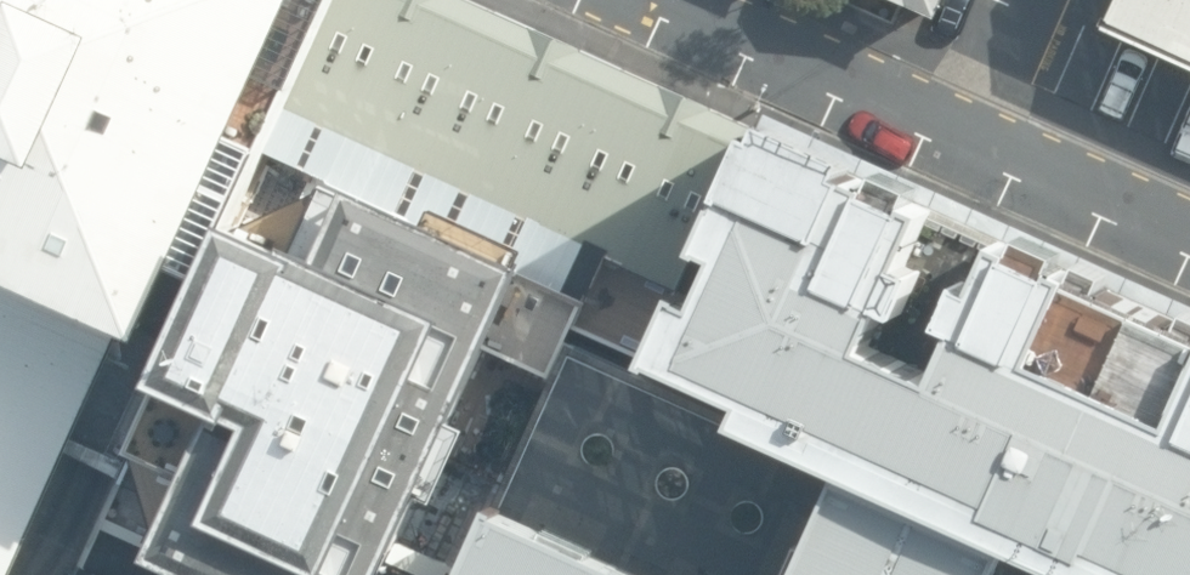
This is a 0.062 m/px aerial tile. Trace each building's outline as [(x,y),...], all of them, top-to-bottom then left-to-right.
[(133,307),(151,315),(176,257),(202,268),(265,136),(283,97),(329,0),(0,0),(0,248),(133,307)] [(497,0),(329,0),(283,97),(680,275),(753,114),(497,0)] [(940,25),(951,0),(883,0),(940,25)] [(1104,30),(1189,69),(1189,0),(1118,0),(1104,30)] [(73,574),(461,574),(578,317),(647,348),(680,275),(283,97),(265,136),(202,268),(161,355),(168,358),(133,434),(137,435),(102,510),(73,574)] [(753,114),(680,275),(647,348),(578,317),(461,574),(1189,574),(1189,306),(753,114)] [(0,248),(0,574),(12,574),(133,307),(0,248)]
